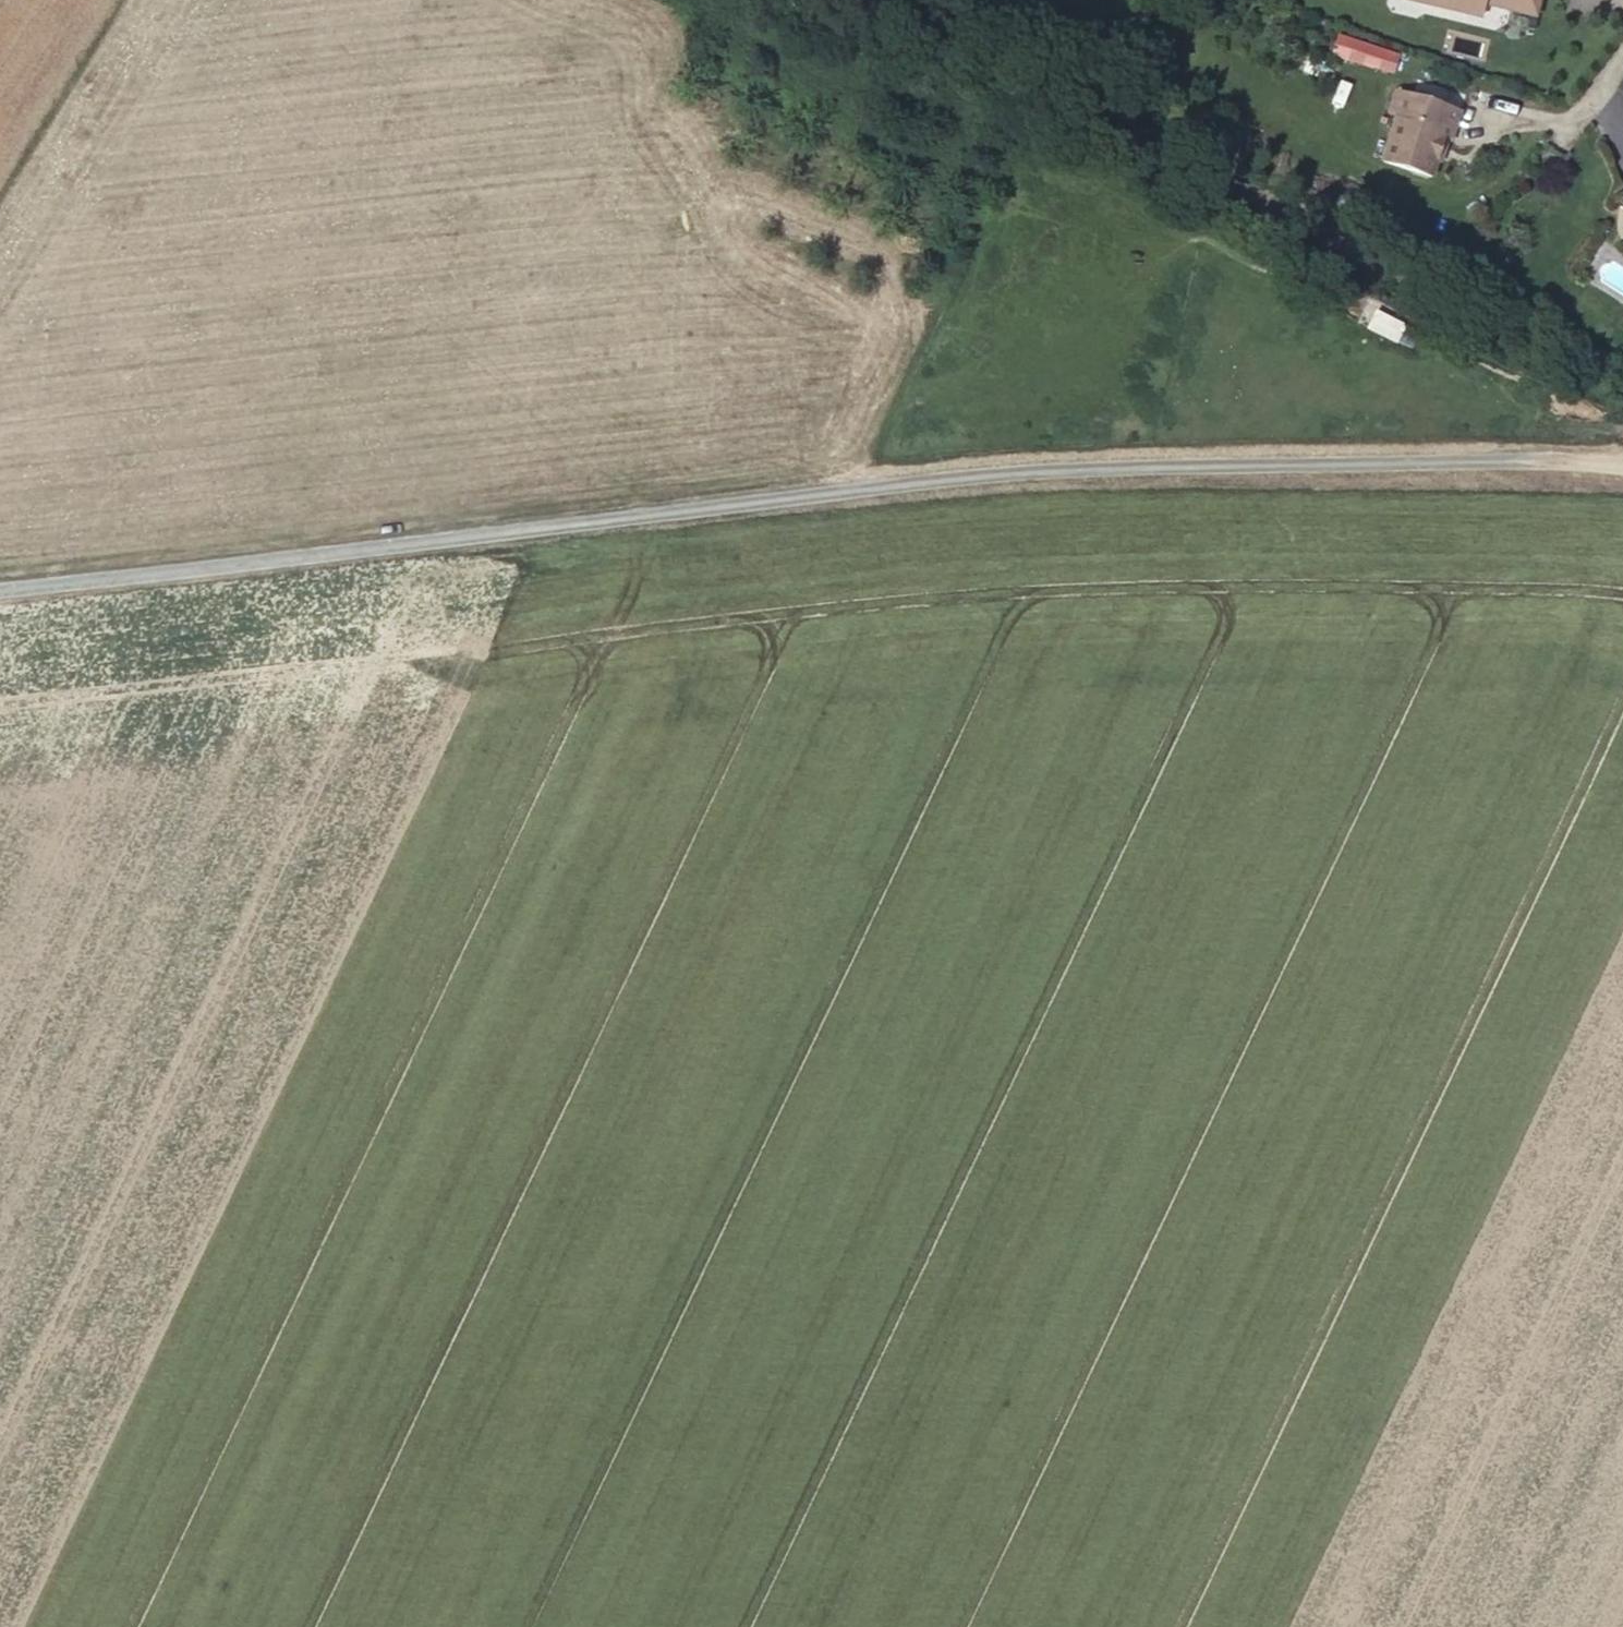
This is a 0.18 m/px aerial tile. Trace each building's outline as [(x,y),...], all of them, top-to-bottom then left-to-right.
[(1420,2),(1466,13),(1470,0),(1483,4),(1535,16),(1539,0),(1421,0),(1420,2)] [(1483,4),(1470,0),(1466,13),(1479,17),(1483,4)] [(1362,62),(1389,71),(1393,56),(1366,48),(1362,62)] [(1459,111),(1395,91),(1388,111),(1398,114),(1383,161),(1431,177),(1438,154),(1436,151),(1440,138),(1450,141),(1459,111)] [(1404,330),(1391,322),(1382,335),(1395,344),(1404,330)]
